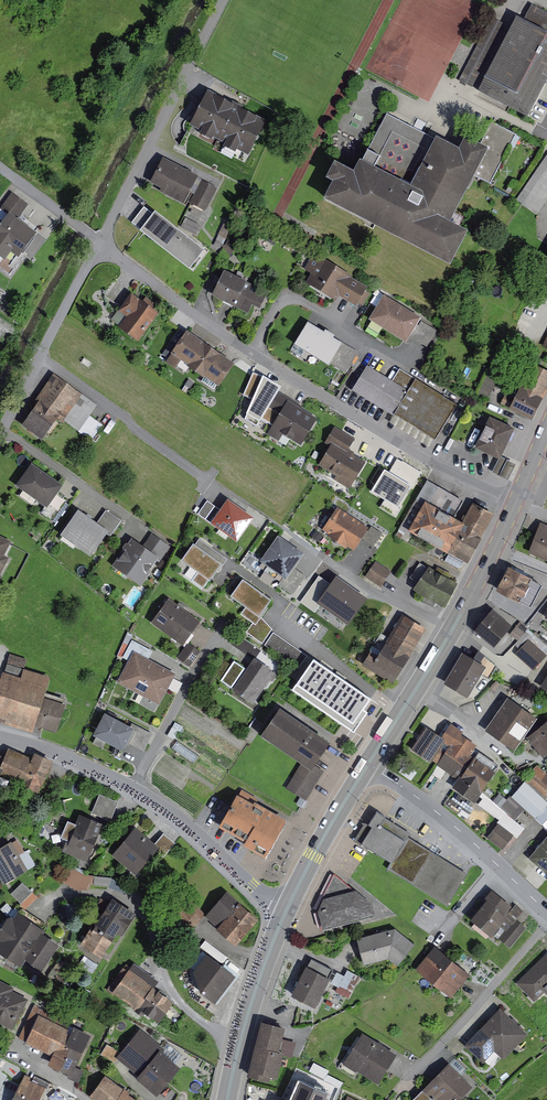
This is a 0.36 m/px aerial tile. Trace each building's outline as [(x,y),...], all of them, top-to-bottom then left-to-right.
[(536,4),(527,21),(517,16),(478,91),(528,117),(546,81),(546,10),(536,4)] [(265,118),(208,91),(191,126),(248,153),(265,118)] [(436,137),(389,113),(374,143),(387,149),(378,165),(363,157),(356,171),(334,160),(324,179),(334,185),(327,197),(453,262),(470,230),(451,220),(474,176),(492,185),(519,134),(493,120),(475,154),(437,135),(436,137)] [(198,176),(167,158),(153,183),(184,201),(198,176)] [(521,199),(541,212),(546,203),(546,160),(521,199)] [(218,188),(206,181),(194,200),(206,208),(218,188)] [(32,203),(14,191),(4,206),(11,212),(21,219),(32,203)] [(134,221),(143,228),(155,212),(146,206),(134,221)] [(141,230),(191,268),(206,249),(156,210),(155,212),(143,228),(141,230)] [(21,219),(11,212),(0,228),(0,254),(1,254),(5,248),(19,258),(38,231),(21,219)] [(202,226),(189,218),(184,226),(198,233),(202,226)] [(370,287),(320,255),(305,279),(339,301),(344,294),(359,303),(370,287)] [(252,284),(226,271),(214,293),(229,301),(240,307),(252,284)] [(159,310),(132,293),(115,319),(141,337),(159,310)] [(410,342),(413,335),(430,345),(440,328),(384,296),(371,319),(410,342)] [(326,331),(310,321),(296,344),(331,365),(332,363),(344,342),(341,340),(336,337),(337,335),(327,329),(326,331)] [(233,362),(188,330),(171,354),(216,385),(233,362)] [(342,339),(341,340),(344,342),(332,363),(349,373),(362,351),(342,339)] [(546,387),(546,370),(533,363),(515,397),(536,408),(546,387)] [(395,415),(396,413),(438,438),(459,403),(402,368),(395,381),(371,366),(356,391),(395,415)] [(46,436),(59,416),(79,429),(96,402),(54,375),(24,421),(46,436)] [(319,416),(290,399),(274,425),(303,443),(319,416)] [(101,425),(90,417),(79,431),(91,440),(101,425)] [(499,459),(514,428),(490,417),(475,447),(485,452),(499,459)] [(332,446),(335,441),(357,455),(357,451),(352,448),(358,438),(337,426),(327,442),(332,446)] [(353,488),(369,462),(357,455),(335,441),(332,446),(321,465),(339,475),(337,478),(353,488)] [(401,453),(391,467),(412,481),(422,466),(401,453)] [(61,484),(31,463),(17,484),(46,505),(61,484)] [(425,502),(453,517),(462,501),(427,482),(416,500),(424,504),(425,502)] [(208,512),(217,499),(209,494),(200,507),(208,512)] [(252,515),(228,499),(212,521),(237,538),(252,515)] [(453,517),(425,502),(424,504),(410,531),(468,562),(492,515),(472,504),(461,523),(453,517)] [(369,528),(371,526),(339,505),(325,528),(330,532),(329,534),(349,547),(350,545),(356,549),(364,537),(369,528)] [(109,532),(78,509),(61,532),(93,555),(109,532)] [(369,528),(364,537),(376,545),(385,532),(374,525),(371,529),(369,528)] [(545,525),(534,551),(546,556),(546,525),(545,525)] [(145,545),(160,555),(159,557),(162,560),(173,544),(154,531),(145,545)] [(305,554),(279,535),(261,561),(288,579),(305,554)] [(145,545),(133,536),(130,541),(128,541),(124,546),(125,548),(114,564),(142,584),(152,570),(150,569),(159,557),(160,555),(145,545)] [(201,537),(197,543),(224,562),(218,569),(221,571),(230,558),(201,537)] [(195,541),(183,558),(200,571),(194,579),(206,587),(218,569),(224,562),(197,543),(195,541)] [(0,547),(0,579),(10,551),(0,547)] [(379,560),(368,576),(384,586),(395,570),(379,560)] [(458,581),(431,568),(420,590),(447,604),(458,581)] [(532,580),(511,569),(501,590),(521,600),(532,580)] [(273,603),(270,601),(273,598),(244,577),(232,594),(248,606),(243,612),(256,622),(258,623),(263,616),(273,603)] [(200,620),(170,598),(154,621),(184,643),(200,620)] [(515,625),(492,611),(478,635),(500,649),(515,625)] [(425,627),(399,612),(372,659),(398,674),(425,627)] [(263,616),(258,623),(256,622),(249,631),(251,633),(264,642),(275,628),(263,616)] [(518,653),(537,669),(546,657),(546,641),(536,632),(518,653)] [(190,638),(180,651),(191,659),(201,645),(190,638)] [(177,678),(139,651),(119,677),(157,705),(177,678)] [(484,666),(466,654),(449,681),(467,693),(484,666)] [(274,669),(274,668),(256,656),(235,688),(253,700),(257,693),(261,696),(277,671),(274,669)] [(236,659),(223,679),(234,687),(248,666),(236,659)] [(367,694),(318,660),(299,688),(348,722),(367,694)] [(357,675),(360,667),(349,663),(346,670),(357,675)] [(4,673),(0,689),(0,717),(35,726),(58,732),(67,704),(43,696),(46,685),(4,673)] [(537,718),(511,701),(493,726),(519,744),(537,718)] [(331,740),(281,706),(262,734),(312,768),(331,740)] [(106,711),(94,734),(98,736),(107,741),(123,749),(128,740),(135,727),(132,725),(106,711)] [(132,725),(135,727),(128,740),(146,750),(156,733),(134,721),(132,725)] [(475,756),(472,754),(479,743),(464,733),(466,730),(453,722),(444,736),(454,742),(440,764),(461,777),(475,756)] [(532,738),(546,755),(546,725),(532,738)] [(436,761),(440,764),(454,742),(444,736),(428,726),(413,748),(435,762),(436,761)] [(107,741),(98,736),(94,742),(104,747),(107,741)] [(50,763),(10,750),(1,778),(41,791),(50,763)] [(455,787),(478,802),(498,771),(475,756),(461,777),(455,787)] [(321,775),(300,763),(285,789),(306,801),(321,775)] [(518,790),(540,809),(546,801),(546,774),(539,766),(518,790)] [(112,815),(120,795),(101,788),(93,807),(112,815)] [(289,820),(243,795),(226,826),(272,850),(289,820)] [(386,816),(380,813),(360,842),(448,904),(469,874),(386,816)] [(101,825),(77,818),(69,846),(93,853),(101,825)] [(156,845),(135,828),(115,853),(136,870),(156,845)] [(531,857),(546,870),(546,838),(531,857)] [(14,844),(0,855),(0,872),(8,883),(30,866),(14,844)] [(64,862),(61,878),(91,884),(94,869),(64,862)] [(327,928),(358,921),(363,925),(377,906),(337,872),(325,896),(330,899),(321,901),(327,928)] [(24,876),(12,888),(27,903),(39,891),(24,876)] [(531,930),(517,920),(524,911),(497,892),(475,921),(516,950),(531,930)] [(259,921),(227,893),(207,916),(239,944),(259,921)] [(135,918),(114,902),(80,946),(102,962),(135,918)] [(17,913),(0,936),(0,944),(35,970),(55,942),(17,913)] [(366,967),(395,960),(401,965),(417,945),(397,930),(359,939),(366,967)] [(472,977),(438,948),(419,969),(453,998),(472,977)] [(238,975),(212,953),(192,976),(218,999),(238,975)] [(520,985),(537,1002),(546,992),(546,958),(520,985)] [(336,970),(314,959),(296,996),(317,1007),(336,970)] [(156,988),(133,972),(118,995),(141,1010),(156,988)] [(0,981),(0,1017),(15,1025),(30,997),(0,981)] [(528,1031),(504,1011),(479,1041),(503,1061),(528,1031)] [(89,1035),(41,1012),(26,1044),(73,1067),(89,1035)] [(264,1024),(251,1076),(283,1084),(290,1056),(278,1053),(284,1029),(264,1024)] [(180,1065),(161,1051),(164,1047),(143,1031),(122,1059),(141,1073),(138,1077),(159,1093),(180,1065)] [(396,1056),(365,1035),(349,1058),(381,1079),(396,1056)] [(315,1058),(312,1066),(327,1072),(330,1064),(315,1058)] [(451,1065),(420,1098),(422,1099),(458,1099),(472,1085),(451,1065)] [(1,1068),(0,1071),(0,1099),(40,1099),(45,1088),(1,1068)] [(109,1077),(96,1093),(105,1099),(137,1099),(109,1077)] [(300,1083),(293,1099),(325,1099),(328,1094),(300,1083)]
